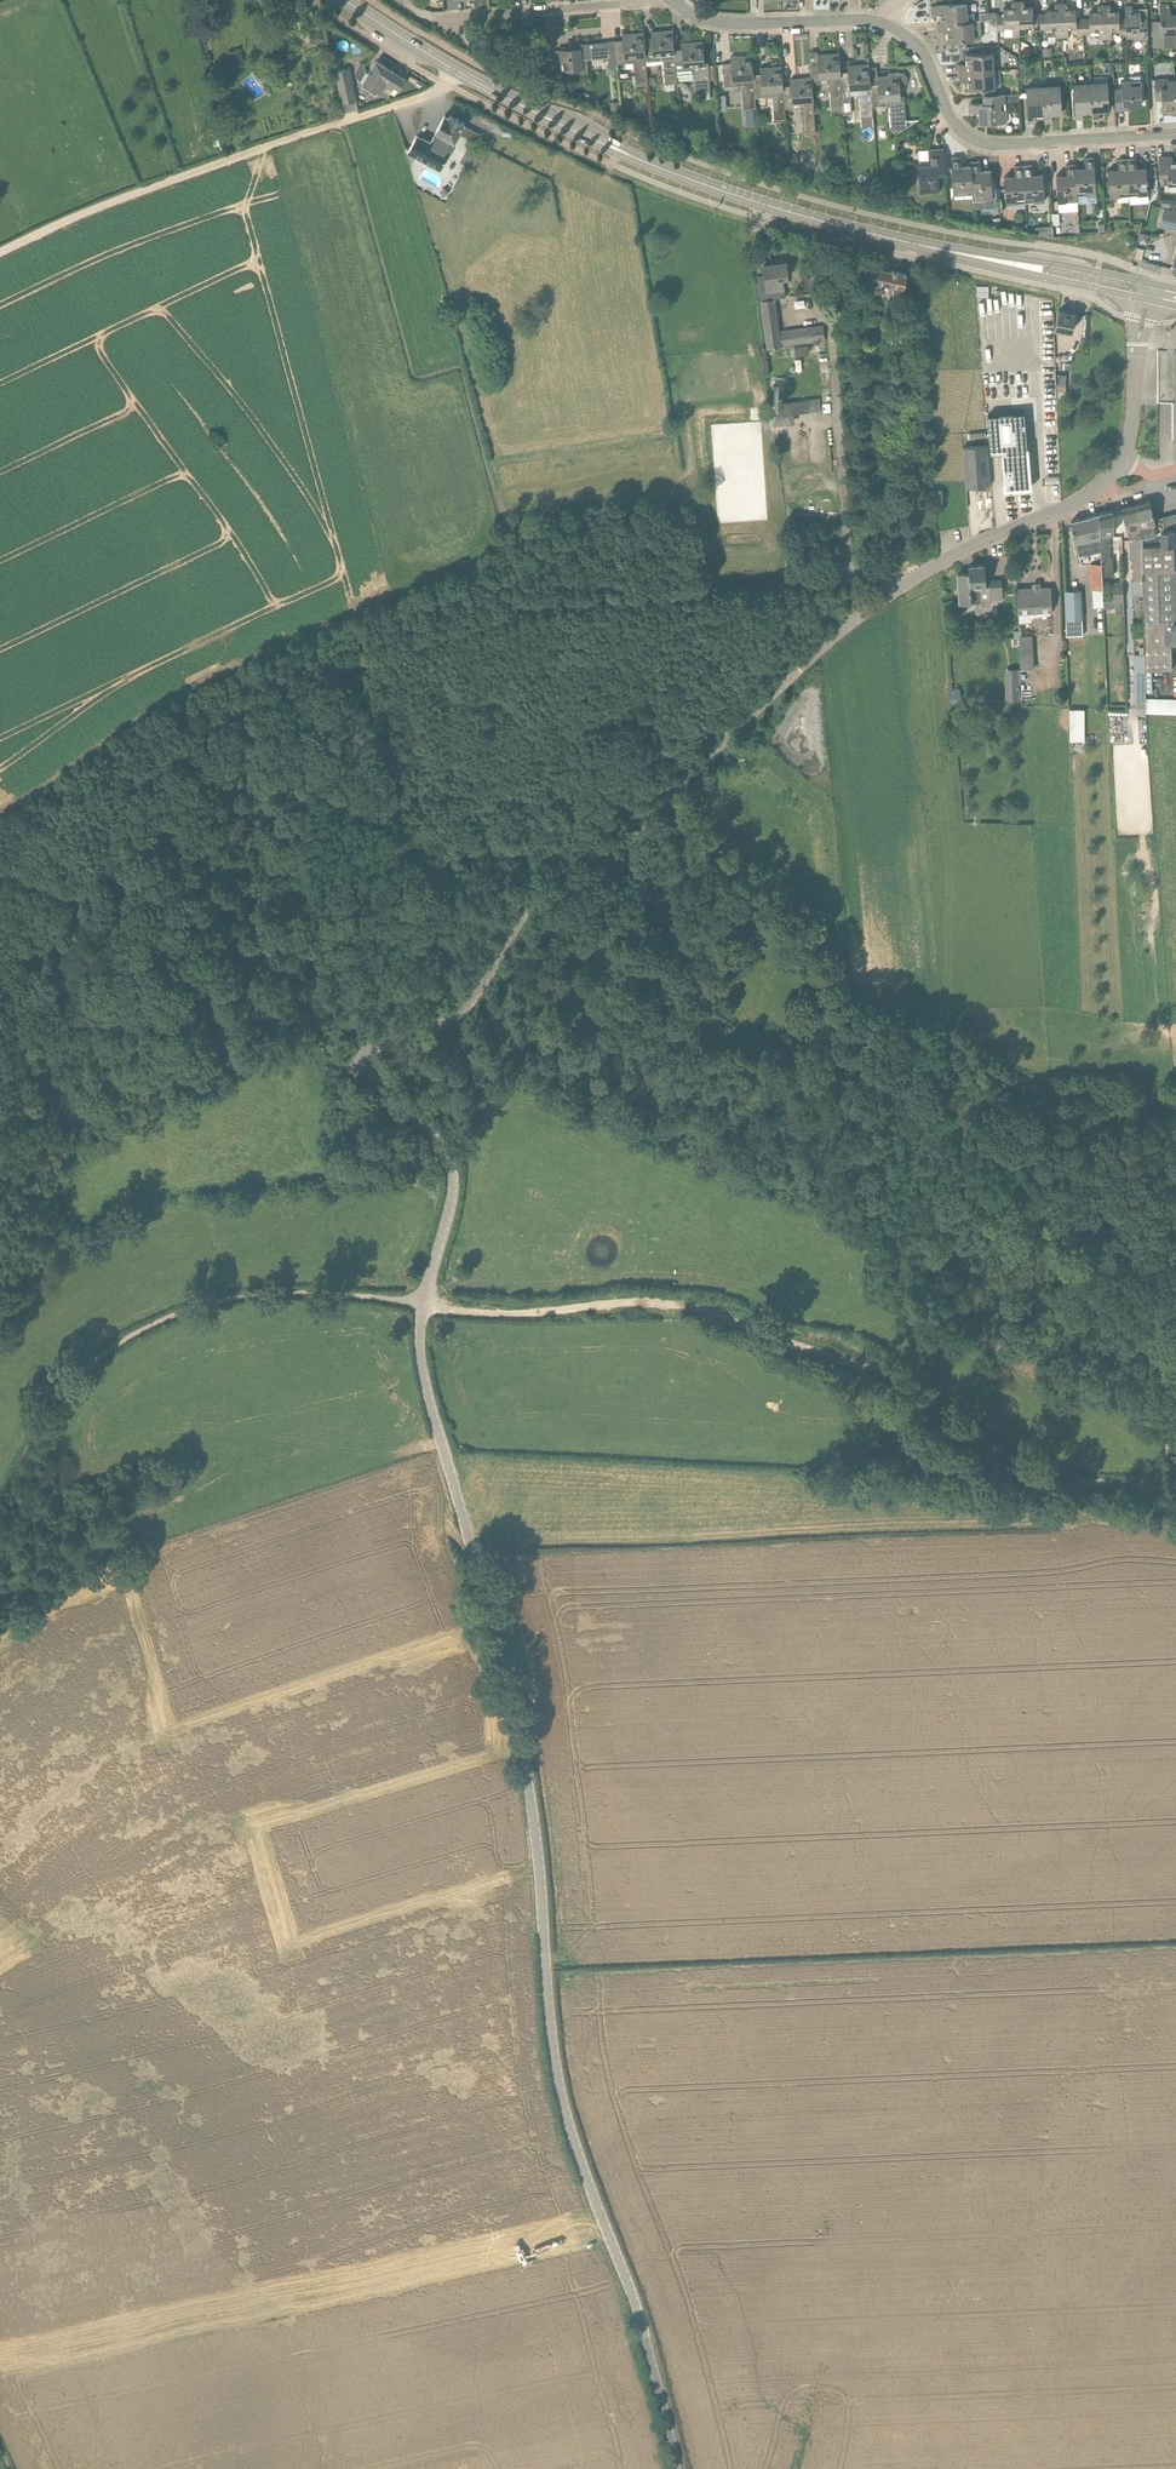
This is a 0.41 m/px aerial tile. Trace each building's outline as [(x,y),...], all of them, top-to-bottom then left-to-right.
[(1003,16),(997,16),(997,19),(997,31),(1005,30),(1005,27),(1013,27),(1014,36),(1019,36),(1018,2),(1011,2),(1011,8),(1003,9),(1003,16)] [(1034,29),(1040,29),(1040,15),(1033,15),(1033,8),(1024,8),(1024,2),(1018,2),(1019,36),(1026,35),(1026,27),(1034,27),(1034,29)] [(1067,3),(1061,4),(1062,37),(1069,37),(1069,28),(1077,27),(1077,35),(1083,34),(1083,20),(1076,20),(1076,9),(1067,10),(1067,3)] [(941,23),(967,22),(972,21),(975,20),(975,13),(972,11),(967,11),(967,4),(931,7),(932,15),(940,14),(941,23)] [(1056,38),(1062,37),(1061,4),(1054,4),(1054,10),(1046,11),(1046,14),(1040,15),(1040,29),(1047,29),(1047,36),(1056,35),(1056,38)] [(1154,47),(1175,47),(1175,33),(1175,14),(1170,14),(1170,4),(1160,4),(1161,21),(1153,21),(1154,47)] [(1120,33),(1126,33),(1126,17),(1119,18),(1119,11),(1110,11),(1110,5),(1104,6),(1105,40),(1112,40),(1111,30),(1120,30),(1120,33)] [(1099,40),(1105,40),(1104,6),(1097,6),(1097,12),(1089,12),(1089,19),(1083,20),(1083,34),(1091,34),(1090,31),(1098,31),(1099,40)] [(1148,34),(1146,34),(1146,26),(1147,17),(1141,17),(1140,12),(1132,13),(1132,7),(1125,7),(1126,17),(1126,33),(1127,41),(1148,40),(1148,34)] [(967,22),(941,23),(938,24),(938,32),(947,32),(947,41),(973,40),(972,21),(967,22)] [(676,81),(676,75),(675,71),(676,71),(675,54),(673,27),(672,27),(672,31),(651,32),(652,42),(645,42),(646,61),(654,60),(654,61),(664,61),(665,82),(676,81)] [(646,61),(645,42),(644,29),(643,29),(643,35),(634,36),(634,33),(622,34),(623,44),(616,45),(615,41),(617,64),(634,62),(635,84),(647,83),(645,61),(646,61)] [(310,43),(321,43),(321,33),(310,33),(310,43)] [(609,64),(617,64),(615,41),(615,45),(608,45),(608,42),(578,44),(578,48),(557,50),(559,71),(579,69),(579,74),(588,73),(587,59),(608,58),(609,64)] [(675,71),(676,75),(693,74),(694,92),(710,91),(708,62),(704,62),(702,44),(693,45),(693,42),(681,43),(682,53),(675,54),(676,71),(675,71)] [(1051,57),(1051,48),(1043,49),(1043,57),(1051,57)] [(829,78),(831,107),(843,106),(842,99),(841,76),(841,73),(839,50),(838,50),(839,56),(830,57),(829,54),(817,55),(818,65),(811,65),(811,62),(810,62),(811,78),(812,85),(819,84),(819,79),(829,78)] [(755,96),(754,78),(752,52),(751,52),(751,58),(742,59),(742,56),(730,57),(731,67),(724,67),(723,64),(724,86),(732,85),(732,86),(742,85),(744,107),(756,106),(756,96),(755,96)] [(1066,56),(1066,64),(1084,63),(1084,52),(1063,53),(1063,56),(1066,56)] [(245,65),(241,53),(229,57),(234,70),(245,65)] [(985,53),(966,54),(966,64),(958,65),(958,73),(993,71),(992,53),(985,53)] [(387,80),(392,71),(376,61),(368,73),(366,72),(364,64),(363,64),(360,66),(359,67),(359,68),(358,69),(357,71),(357,72),(357,73),(357,75),(358,76),(358,77),(359,78),(360,80),(361,81),(363,82),(379,92),(386,80),(387,80)] [(783,89),(782,63),(781,63),(781,69),(772,70),(772,67),(760,68),(761,78),(754,78),(755,96),(756,96),(763,95),(763,90),(771,89),(773,117),(773,120),(785,119),(785,116),(785,107),(783,89)] [(1031,76),(1030,64),(1019,64),(1019,76),(1031,76)] [(851,98),(850,94),(859,94),(861,117),(872,116),(872,107),(871,87),(869,67),(863,68),(860,68),(859,65),(847,66),(848,75),(841,76),(842,99),(851,98)] [(350,69),(345,70),(335,72),(339,89),(342,104),(356,101),(357,101),(350,69)] [(386,80),(379,92),(387,97),(394,86),(400,89),(406,80),(392,71),(387,80),(386,80)] [(967,81),(968,90),(994,89),(993,71),(958,73),(959,81),(967,81)] [(872,107),(890,105),(891,130),(907,129),(904,96),(901,97),(900,88),(904,87),(906,84),(907,80),(906,76),(903,73),(899,73),(889,73),(889,76),(877,77),(878,87),(871,87),(872,107)] [(801,101),(803,128),(803,131),(813,130),(816,130),(812,85),(811,78),(802,79),(791,79),(791,88),(783,89),(785,107),(792,106),(792,101),(801,101)] [(1168,81),(1168,79),(1155,80),(1156,96),(1161,95),(1162,112),(1171,112),(1171,110),(1175,110),(1175,81),(1168,81)] [(1114,91),(1116,110),(1124,110),(1123,105),(1142,103),(1141,80),(1121,82),(1121,90),(1114,91)] [(1091,84),(1092,112),(1092,120),(1100,119),(1099,111),(1109,111),(1108,83),(1091,84)] [(1092,112),(1091,84),(1074,85),(1075,118),(1083,118),(1082,112),(1092,112)] [(1043,87),(1044,115),(1045,123),(1052,122),(1052,114),(1062,114),(1060,86),(1043,87)] [(1044,115),(1043,87),(1026,87),(1028,121),(1035,121),(1035,115),(1044,115)] [(980,123),(1002,122),(1006,122),(1005,102),(1020,101),(1019,94),(1004,95),(1004,96),(983,97),(983,103),(969,104),(970,113),(979,112),(980,123)] [(755,126),(753,108),(752,108),(745,109),(746,126),(755,126)] [(417,137),(409,152),(440,169),(459,134),(475,143),(480,135),(463,126),(465,123),(450,115),(449,118),(444,115),(436,131),(429,144),(417,137)] [(872,116),(861,117),(862,127),(873,126),(872,116)] [(513,133),(504,129),(502,134),(511,138),(513,133)] [(944,173),(943,149),(928,149),(928,165),(917,166),(919,193),(939,192),(938,173),(944,173)] [(972,193),(971,166),(961,167),(960,157),(951,158),(952,194),(972,193)] [(1173,163),(1172,158),(1170,159),(1169,157),(1159,157),(1161,184),(1168,184),(1175,184),(1175,163),(1173,163)] [(1075,169),(1077,194),(1095,193),(1094,158),(1085,158),(1085,168),(1076,169),(1075,169)] [(1109,196),(1129,195),(1126,159),(1117,160),(1118,170),(1108,170),(1109,196)] [(1136,159),(1126,159),(1129,195),(1147,193),(1146,168),(1136,168),(1136,159)] [(992,198),(991,171),(980,171),(980,162),(970,162),(971,166),(972,193),(972,199),(992,198)] [(1032,165),(1023,166),(1025,201),(1045,200),(1043,174),(1033,175),(1032,165)] [(1067,175),(1056,176),(1057,202),(1076,201),(1076,194),(1077,194),(1075,169),(1076,169),(1075,165),(1066,166),(1067,175)] [(1006,202),(1025,201),(1023,166),(1014,167),(1015,176),(1004,177),(1006,202)] [(815,176),(817,168),(810,167),(808,174),(815,176)] [(1164,209),(1160,226),(1175,230),(1175,212),(1164,209)] [(1135,259),(1141,261),(1142,261),(1145,250),(1138,248),(1135,259)] [(758,275),(760,290),(774,288),(785,287),(783,277),(789,276),(787,262),(764,265),(765,274),(758,275)] [(892,294),(895,295),(902,296),(907,273),(875,266),(872,282),(886,285),(886,283),(890,284),(889,287),(894,288),(892,294)] [(977,286),(977,297),(988,297),(988,286),(977,286)] [(768,346),(768,348),(824,341),(822,325),(780,332),(780,329),(775,299),(774,288),(760,290),(768,346)] [(1070,331),(1076,313),(1059,309),(1054,327),(1070,331)] [(1158,401),(1173,401),(1173,438),(1175,438),(1175,353),(1175,351),(1175,350),(1158,350),(1158,401)] [(1059,375),(1058,392),(1066,393),(1067,375),(1059,375)] [(770,406),(772,417),(810,411),(820,410),(819,400),(808,401),(770,406)] [(1025,413),(987,416),(990,454),(1002,453),(1004,483),(1003,483),(1004,490),(1031,488),(1028,448),(1027,449),(1025,413)] [(990,486),(990,485),(987,445),(963,447),(966,488),(990,486)] [(1135,505),(1142,534),(1142,551),(1142,561),(1143,580),(1142,580),(1143,595),(1144,653),(1144,655),(1145,662),(1145,670),(1172,669),(1171,645),(1175,645),(1175,514),(1154,520),(1149,501),(1135,505)] [(1135,505),(1122,508),(1126,529),(1129,539),(1134,539),(1135,540),(1135,556),(1135,561),(1132,561),(1133,580),(1142,580),(1143,580),(1142,561),(1142,551),(1142,534),(1135,505)] [(1099,513),(1100,538),(1100,552),(1101,564),(1102,564),(1102,572),(1102,576),(1113,575),(1112,558),(1110,558),(1109,534),(1114,534),(1113,510),(1099,513)] [(1086,517),(1071,521),(1072,523),(1079,557),(1100,552),(1100,538),(1099,513),(1086,517)] [(991,605),(991,601),(1003,601),(1001,580),(989,581),(989,583),(986,583),(985,565),(968,566),(969,572),(958,573),(960,603),(981,602),(981,605),(984,606),(988,606),(991,605)] [(1090,573),(1089,573),(1089,582),(1090,582),(1102,581),(1102,576),(1102,572),(1090,573)] [(1133,580),(1131,580),(1132,595),(1143,595),(1142,580),(1133,580)] [(1123,582),(1113,582),(1114,601),(1123,601),(1123,582)] [(1032,588),(1017,589),(1018,613),(1018,622),(1018,623),(1030,622),(1033,617),(1038,617),(1041,616),(1040,612),(1050,611),(1052,611),(1051,587),(1040,588),(1032,588)] [(1103,600),(1103,589),(1092,590),(1093,608),(1104,607),(1103,600)] [(1066,591),(1064,591),(1065,622),(1081,622),(1081,591),(1076,591),(1066,591)] [(1032,636),(1020,636),(1020,631),(1013,631),(1014,640),(1019,640),(1020,669),(1033,669),(1032,636)] [(1144,653),(1135,653),(1135,663),(1145,662),(1144,655),(1144,653)] [(1020,699),(1019,679),(1005,680),(1006,700),(1020,699)] [(951,690),(952,698),(953,706),(961,705),(960,697),(959,689),(951,690)] [(1084,722),(1084,709),(1069,709),(1069,722),(1084,722)]
